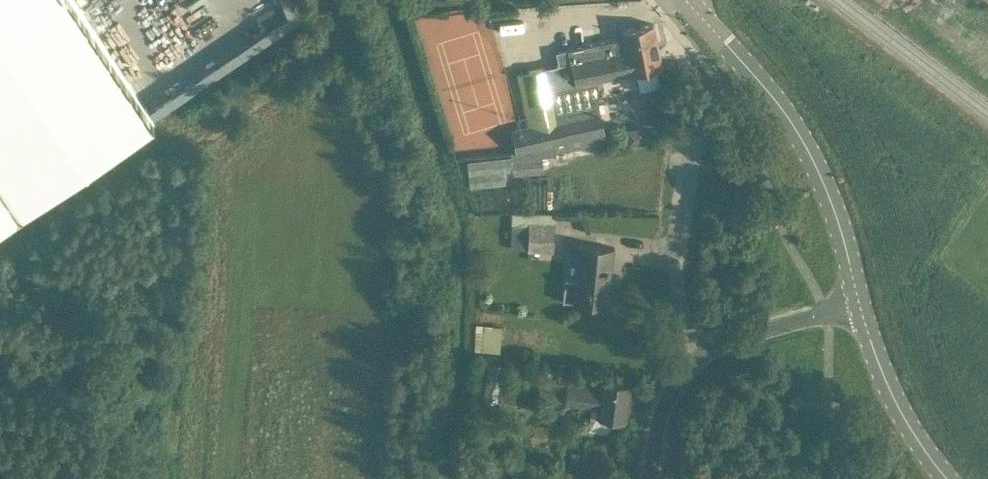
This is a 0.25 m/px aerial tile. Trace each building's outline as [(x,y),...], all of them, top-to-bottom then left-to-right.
[(153,115),(76,0),(0,0),(0,219),(153,115)] [(661,59),(654,21),(652,22),(624,27),(621,27),(623,39),(618,40),(617,37),(556,49),(558,62),(556,62),(556,63),(561,85),(550,87),(555,113),(598,103),(598,80),(637,71),(641,89),(660,84),(656,66),(662,65),(661,59)] [(555,151),(592,143),(607,141),(600,111),(598,103),(555,113),(550,87),(546,65),(517,71),(528,124),(527,124),(515,127),(510,128),(515,150),(511,150),(511,151),(512,154),(513,167),(514,173),(544,170),(542,156),(556,152),(555,151)] [(554,212),(512,211),(511,236),(511,247),(527,247),(527,250),(553,251),(554,212)] [(579,242),(575,279),(564,277),(561,298),(609,303),(609,302),(606,302),(612,246),(615,247),(615,245),(579,242)] [(502,325),(484,323),(481,349),(500,351),(502,325)] [(514,402),(497,400),(501,365),(486,363),(475,476),(505,478),(507,478),(514,402)] [(602,383),(567,378),(567,381),(541,377),(538,396),(565,400),(564,404),(591,407),(588,429),(610,432),(613,416),(626,417),(631,381),(603,377),(602,383)] [(531,421),(530,438),(555,439),(558,440),(559,423),(531,421)]
